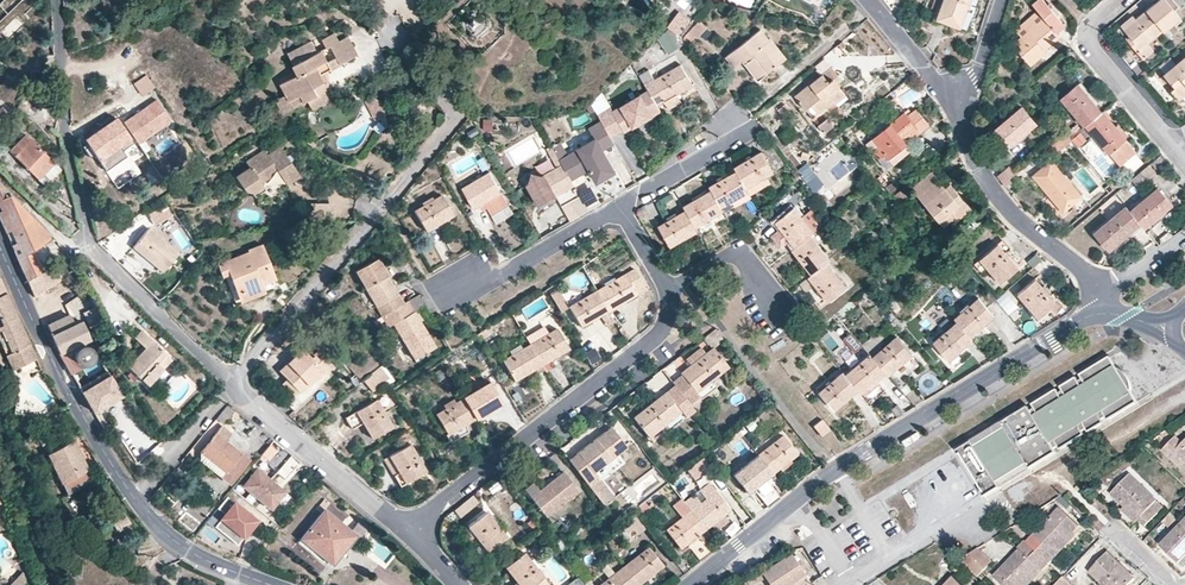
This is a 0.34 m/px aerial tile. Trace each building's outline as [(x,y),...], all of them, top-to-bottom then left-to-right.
[(24,0),(0,0),(0,23),(24,0)] [(931,8),(936,10),(940,0),(934,0),(931,8)] [(936,18),(960,27),(970,0),(943,0),(936,18)] [(1043,0),(1036,0),(1032,3),(1037,10),(1043,17),(1020,37),(1012,44),(1027,61),(1043,48),(1045,49),(1060,36),(1056,33),(1065,25),(1043,0)] [(1165,0),(1158,0),(1146,10),(1162,30),(1164,31),(1179,17),(1174,10),(1165,0)] [(1174,10),(1184,0),(1165,0),(1174,10)] [(477,37),(489,25),(474,9),(461,21),(477,37)] [(693,18),(678,9),(666,24),(668,27),(657,37),(668,51),(683,42),(681,36),(693,18)] [(1043,17),(1037,10),(1014,30),(1020,37),(1043,17)] [(1162,30),(1146,10),(1135,19),(1132,15),(1121,25),(1130,36),(1134,41),(1131,44),(1143,59),(1153,51),(1147,43),(1162,30)] [(707,27),(699,20),(685,36),(691,41),(696,36),(697,38),(700,35),(707,28),(707,27)] [(712,32),(707,28),(700,35),(705,40),(712,32)] [(786,58),(770,37),(769,38),(760,28),(725,57),(734,67),(748,56),(756,67),(752,70),(759,79),(763,76),(786,58)] [(300,94),(304,102),(308,100),(319,95),(314,87),(325,82),(319,80),(317,76),(321,74),(330,69),(342,63),(358,55),(348,36),(339,40),(334,32),(322,38),(327,48),(331,46),(337,57),(328,61),(327,60),(328,59),(322,49),(318,52),(311,40),(287,52),(293,64),(292,65),(297,74),(290,78),(280,83),(285,95),(289,100),(300,94)] [(1045,49),(1043,48),(1027,61),(1031,66),(1047,52),(1045,49)] [(1163,75),(1174,87),(1170,91),(1178,101),(1182,97),(1184,94),(1184,57),(1163,75)] [(1079,72),(1073,65),(1075,63),(1073,61),(1065,67),(1073,76),(1079,72)] [(1142,70),(1137,64),(1132,68),(1137,74),(1142,70)] [(693,85),(681,65),(655,80),(649,70),(639,75),(647,90),(657,106),(664,102),(677,94),(693,85)] [(836,103),(846,95),(833,79),(838,75),(831,66),(794,95),(805,110),(811,104),(821,97),(827,106),(834,101),(836,103)] [(155,87),(147,74),(134,83),(143,96),(155,87)] [(1057,82),(1053,76),(1048,80),(1053,86),(1057,82)] [(54,81),(42,79),(39,98),(51,100),(54,81)] [(333,92),(328,82),(325,82),(314,87),(319,95),(308,100),(313,110),(334,100),(331,94),(333,92)] [(1101,111),(1077,83),(1060,98),(1062,100),(1070,110),(1083,126),(1101,111)] [(657,106),(647,90),(613,110),(624,132),(660,111),(657,106)] [(300,94),(289,100),(285,95),(275,100),(282,113),(304,102),(300,94)] [(681,102),(677,94),(664,102),(669,109),(681,102)] [(827,106),(821,97),(811,104),(818,113),(827,106)] [(898,102),(894,97),(888,102),(892,107),(898,102)] [(596,108),(592,100),(585,106),(589,112),(596,108)] [(1070,110),(1062,100),(1060,102),(1068,111),(1070,110)] [(794,108),(788,101),(779,108),(784,115),(794,108)] [(836,103),(834,101),(827,106),(830,109),(837,104),(836,103)] [(150,103),(124,121),(120,115),(117,117),(84,140),(98,161),(121,145),(124,150),(135,142),(132,137),(130,135),(135,131),(141,139),(164,123),(150,103)] [(1036,123),(1021,106),(994,130),(1009,147),(1036,123)] [(4,107),(0,111),(0,119),(9,112),(4,107)] [(624,132),(613,110),(611,108),(597,116),(611,139),(624,132)] [(908,143),(904,139),(917,127),(921,132),(929,125),(915,108),(907,115),(904,111),(865,144),(879,160),(885,154),(893,164),(912,148),(908,143)] [(1114,126),(1101,111),(1083,126),(1079,130),(1087,139),(1090,137),(1092,135),(1107,153),(1108,154),(1109,153),(1120,166),(1137,153),(1119,131),(1114,126)] [(817,121),(823,130),(833,123),(827,114),(817,121)] [(1082,127),(1078,122),(1068,131),(1071,136),(1082,127)] [(164,123),(141,139),(135,131),(130,135),(132,137),(135,142),(138,146),(166,126),(164,123)] [(480,133),(475,125),(463,132),(468,140),(480,133)] [(908,143),(921,132),(917,127),(904,139),(908,143)] [(55,163),(26,134),(9,150),(39,180),(55,163)] [(1107,153),(1092,135),(1090,137),(1105,155),(1107,153)] [(1082,140),(1078,136),(1072,141),(1076,145),(1082,140)] [(607,159),(595,138),(559,158),(562,164),(572,180),(580,175),(591,169),(607,159)] [(784,166),(770,141),(759,147),(761,150),(773,172),(784,166)] [(124,150),(121,145),(98,161),(101,166),(124,150)] [(559,158),(552,146),(546,151),(556,168),(562,164),(559,158)] [(280,147),(267,155),(264,150),(245,162),(249,167),(235,177),(245,192),(253,194),(254,196),(262,191),(264,190),(263,187),(260,183),(269,177),(270,173),(276,169),(283,180),(288,177),(291,182),(300,177),(280,147)] [(773,172),(761,150),(734,166),(736,170),(747,187),(766,176),(773,172)] [(810,154),(802,151),(800,158),(808,161),(810,154)] [(893,164),(885,154),(879,160),(887,169),(893,164)] [(607,159),(591,169),(594,174),(601,185),(617,175),(607,159)] [(1081,196),(1051,160),(1032,176),(1062,213),(1081,196)] [(61,168),(55,163),(39,180),(45,185),(61,168)] [(572,180),(562,164),(556,168),(526,184),(538,205),(575,185),(572,180)] [(1002,183),(1015,176),(1009,165),(996,172),(1002,183)] [(1155,173),(1149,165),(1140,173),(1146,180),(1155,173)] [(812,171),(809,168),(801,174),(805,178),(812,171)] [(594,174),(591,169),(580,175),(583,181),(594,174)] [(747,187),(736,170),(709,186),(711,189),(721,207),(749,191),(747,187)] [(501,192),(489,171),(462,187),(474,208),(483,203),(501,192)] [(945,188),(932,172),(911,189),(944,227),(954,218),(969,206),(950,183),(945,188)] [(770,183),(766,176),(747,187),(749,191),(751,194),(770,183)] [(886,183),(880,176),(877,178),(883,185),(886,183)] [(288,177),(283,180),(286,185),(291,182),(288,177)] [(1121,182),(1118,178),(1109,185),(1113,189),(1121,182)] [(34,297),(62,279),(61,278),(58,272),(59,272),(60,273),(61,276),(62,278),(73,270),(67,264),(51,259),(53,265),(43,271),(33,251),(43,244),(54,238),(11,195),(8,191),(0,183),(0,219),(17,257),(27,281),(34,297)] [(1109,185),(1109,184),(1104,187),(1109,192),(1113,189),(1109,185)] [(1172,204),(1158,187),(1130,211),(1140,223),(1143,226),(1144,228),(1162,213),(1172,204)] [(581,195),(577,188),(557,198),(562,206),(581,195)] [(909,195),(904,188),(896,195),(901,201),(909,195)] [(601,203),(593,189),(581,195),(590,210),(601,203)] [(721,207),(711,189),(683,205),(685,209),(696,226),(723,211),(721,207)] [(508,205),(501,192),(483,203),(490,215),(508,205)] [(453,216),(441,194),(433,199),(423,205),(414,210),(426,231),(437,225),(453,216)] [(433,199),(431,197),(421,203),(423,205),(433,199)] [(176,214),(168,199),(158,204),(160,207),(149,214),(156,226),(163,221),(166,226),(177,219),(175,214),(176,214)] [(801,212),(793,202),(774,218),(794,243),(810,230),(813,227),(801,212)] [(823,220),(810,204),(801,212),(813,227),(823,220)] [(1130,211),(1126,206),(1094,233),(1108,251),(1122,238),(1140,223),(1130,211)] [(696,226),(685,209),(677,214),(668,219),(658,225),(670,246),(680,240),(698,230),(696,226)] [(777,226),(771,218),(749,234),(756,242),(777,226)] [(170,245),(149,228),(133,247),(150,262),(163,273),(179,253),(170,245)] [(829,255),(810,230),(794,243),(791,245),(810,270),(826,257),(829,255)] [(965,240),(955,230),(946,238),(956,249),(965,240)] [(1009,247),(1003,239),(998,243),(1005,251),(1009,247)] [(1005,251),(998,243),(979,259),(987,269),(1000,283),(1019,267),(1005,251)] [(51,259),(43,244),(33,251),(43,271),(53,265),(51,259)] [(276,280),(262,244),(247,250),(248,251),(216,263),(221,278),(225,277),(229,275),(237,295),(262,285),(276,280)] [(150,262),(133,247),(127,253),(145,268),(150,262)] [(810,270),(807,272),(827,297),(846,282),(826,257),(810,270)] [(404,304),(377,258),(355,271),(382,317),(404,304)] [(417,274),(409,259),(400,264),(409,279),(417,274)] [(987,269),(979,259),(974,263),(982,273),(987,269)] [(623,274),(633,291),(642,286),(632,269),(623,274)] [(633,291),(623,274),(596,290),(608,311),(636,295),(633,291)] [(887,282),(881,275),(872,282),(877,288),(883,295),(885,293),(880,286),(887,282)] [(1175,283),(1171,277),(1162,283),(1166,289),(1175,283)] [(1042,285),(1035,278),(1017,294),(1030,308),(1038,318),(1057,302),(1049,293),(1042,285)] [(1050,291),(1044,283),(1042,285),(1049,293),(1050,291)] [(262,285),(237,295),(240,303),(265,293),(262,285)] [(881,299),(868,285),(861,291),(873,306),(881,299)] [(557,286),(549,290),(557,307),(565,304),(557,286)] [(568,306),(581,327),(600,316),(607,311),(608,311),(596,290),(568,306)] [(1008,313),(1018,305),(1007,290),(997,298),(1008,313)] [(36,359),(6,292),(0,295),(0,342),(12,370),(36,359)] [(426,308),(419,295),(409,301),(416,313),(426,308)] [(99,305),(96,297),(75,306),(81,320),(74,324),(70,316),(48,325),(51,334),(61,354),(93,413),(94,413),(104,407),(123,396),(96,350),(116,341),(99,305)] [(994,316),(978,297),(969,305),(967,303),(960,310),(961,311),(958,313),(956,310),(951,314),(956,321),(970,336),(994,316)] [(855,306),(850,300),(837,311),(843,317),(855,306)] [(416,313),(409,301),(404,304),(382,317),(387,327),(392,324),(396,331),(413,360),(436,347),(416,313)] [(1038,318),(1030,308),(1028,310),(1036,319),(1038,318)] [(611,318),(607,311),(600,316),(604,322),(611,318)] [(900,321),(891,311),(886,315),(891,322),(890,323),(893,326),(900,321)] [(515,322),(510,313),(504,316),(510,325),(515,322)] [(838,317),(835,313),(829,318),(832,322),(838,317)] [(364,326),(360,319),(355,322),(360,329),(364,326)] [(970,336),(956,321),(933,341),(949,360),(972,340),(970,336)] [(396,331),(392,324),(387,327),(391,334),(396,331)] [(548,333),(544,325),(525,336),(529,344),(548,333)] [(569,349),(556,328),(548,333),(529,344),(541,365),(551,359),(569,349)] [(720,335),(715,328),(703,337),(709,343),(720,335)] [(133,337),(142,345),(144,347),(130,361),(126,365),(147,386),(172,359),(140,329),(133,337)] [(440,333),(438,329),(436,331),(438,334),(447,348),(449,347),(441,333),(440,333)] [(885,372),(888,375),(912,354),(895,336),(890,340),(887,336),(885,338),(879,330),(862,345),(863,346),(870,353),(885,372)] [(491,353),(482,338),(483,337),(480,332),(475,335),(476,338),(488,359),(492,357),(490,354),(491,353)] [(862,345),(851,332),(842,340),(854,353),(863,346),(862,345)] [(541,365),(529,344),(522,348),(511,354),(502,359),(514,381),(522,376),(541,365)] [(522,348),(519,344),(508,350),(511,354),(522,348)] [(144,347),(142,345),(128,359),(130,361),(144,347)] [(705,354),(700,347),(685,359),(690,365),(705,354)] [(362,356),(355,348),(342,360),(349,368),(362,356)] [(688,403),(698,395),(696,392),(711,381),(728,367),(712,348),(705,354),(690,365),(681,372),(682,374),(672,382),(688,403)] [(310,357),(302,349),(279,371),(286,379),(299,392),(300,393),(302,390),(308,385),(315,379),(331,364),(317,350),(310,357)] [(845,374),(858,389),(861,393),(885,372),(870,353),(845,374)] [(1078,380),(1076,376),(1060,385),(1063,389),(1059,392),(1056,388),(1032,403),(1035,407),(1030,410),(1028,406),(1002,422),(1005,427),(975,446),(972,440),(957,450),(979,486),(1012,468),(1015,471),(1028,463),(1031,468),(1057,452),(1054,448),(1058,445),(1061,449),(1085,434),(1083,430),(1086,427),(1089,431),(1104,422),(1102,418),(1106,415),(1108,419),(1138,401),(1131,389),(1130,383),(1129,378),(1126,375),(1123,371),(1121,368),(1116,365),(1109,355),(1080,373),(1082,377),(1078,380)] [(555,366),(551,359),(541,365),(544,370),(546,372),(555,366)] [(334,367),(331,364),(315,379),(317,381),(334,367)] [(394,380),(383,365),(379,367),(387,380),(389,384),(394,380)] [(544,370),(541,365),(522,376),(525,381),(544,370)] [(387,380),(379,367),(363,380),(373,391),(387,380)] [(845,374),(843,371),(819,392),(834,410),(858,389),(845,374)] [(361,381),(355,374),(349,379),(355,386),(361,381)] [(299,392),(286,379),(281,384),(294,397),(299,392)] [(716,386),(711,381),(696,392),(698,395),(701,399),(716,386)] [(502,403),(490,382),(462,398),(474,419),(502,403)] [(912,387),(908,383),(901,389),(904,393),(912,387)] [(57,396),(52,387),(46,390),(51,400),(57,396)] [(665,392),(633,417),(648,437),(662,426),(681,411),(665,392)] [(301,404),(294,397),(287,404),(294,411),(301,404)] [(474,419),(462,398),(455,402),(445,408),(435,414),(448,435),(474,419)] [(393,426),(377,399),(356,411),(372,438),(393,426)] [(455,402),(453,399),(443,405),(445,408),(455,402)] [(67,414),(61,402),(52,408),(57,419),(67,414)] [(225,407),(216,418),(224,425),(230,418),(236,411),(234,409),(228,405),(227,406),(225,407)] [(45,425),(57,420),(51,409),(40,416),(45,425)] [(240,414),(237,412),(236,411),(230,418),(235,421),(240,414)] [(681,411),(662,426),(667,432),(685,417),(681,411)] [(409,421),(406,417),(399,422),(401,425),(409,421)] [(830,429),(821,419),(813,426),(821,436),(830,429)] [(750,424),(747,421),(737,428),(743,435),(747,431),(745,429),(750,424)] [(225,473),(222,477),(230,484),(250,459),(242,453),(226,440),(232,433),(223,426),(200,452),(225,473)] [(260,429),(255,426),(247,435),(254,440),(262,431),(262,432),(263,431),(260,429)] [(587,484),(597,476),(594,472),(601,467),(616,455),(626,447),(610,427),(569,460),(587,484)] [(411,428),(389,441),(391,444),(406,435),(407,436),(411,433),(411,432),(413,431),(411,428)] [(732,442),(742,435),(737,428),(727,436),(732,442)] [(780,468),(790,460),(797,454),(782,435),(758,454),(773,473),(780,468)] [(1183,443),(1176,436),(1162,450),(1184,472),(1184,441),(1183,443)] [(410,443),(407,437),(400,441),(403,447),(410,443)] [(489,449),(484,437),(478,440),(484,451),(489,449)] [(65,490),(93,477),(90,470),(91,470),(76,440),(46,454),(58,479),(61,484),(62,484),(65,490)] [(427,471),(410,443),(403,447),(389,456),(399,473),(394,475),(401,486),(427,471)] [(272,451),(268,448),(260,457),(265,461),(272,451)] [(225,473),(200,452),(200,460),(222,477),(225,473)] [(758,454),(733,474),(747,493),(773,473),(758,454)] [(607,474),(621,462),(616,455),(601,467),(607,474)] [(708,471),(712,467),(703,455),(695,462),(702,470),(705,468),(708,471)] [(399,473),(389,456),(383,459),(393,476),(394,475),(399,473)] [(791,463),(790,460),(780,468),(781,470),(791,463)] [(792,488),(804,478),(793,465),(781,474),(792,488)] [(286,491),(257,468),(242,486),(271,509),(272,508),(285,492),(286,491)] [(1012,468),(979,486),(985,496),(1001,487),(998,482),(1015,471),(1012,468)] [(563,471),(530,496),(546,517),(578,492),(563,471)] [(1164,507),(1130,474),(1111,493),(1124,506),(1122,509),(1136,523),(1139,520),(1146,526),(1164,507)] [(93,477),(65,490),(67,495),(96,482),(93,477)] [(48,501),(66,492),(65,490),(62,484),(61,484),(58,479),(41,486),(48,501)] [(781,497),(769,481),(756,491),(768,507),(781,497)] [(711,525),(730,510),(716,492),(721,488),(717,482),(700,495),(698,492),(694,495),(693,494),(684,502),(705,529),(719,547),(747,525),(734,510),(732,512),(733,513),(726,518),(728,521),(715,531),(711,525)] [(290,496),(285,492),(272,508),(274,509),(280,502),(283,505),(290,496)] [(473,493),(453,508),(461,519),(481,504),(473,493)] [(618,504),(624,498),(620,493),(613,498),(618,504)] [(229,494),(218,508),(226,514),(217,525),(236,540),(242,540),(244,538),(246,540),(261,521),(229,494)] [(684,502),(681,499),(673,506),(682,517),(665,530),(680,549),(705,529),(684,502)] [(634,509),(641,517),(651,509),(644,501),(637,507),(634,509)] [(634,509),(637,507),(633,502),(626,508),(630,512),(634,509)] [(132,524),(120,506),(106,515),(118,533),(132,524)] [(1073,533),(1080,526),(1060,507),(1027,542),(1032,546),(1050,564),(1057,557),(1053,554),(1073,533)] [(357,535),(324,508),(300,538),(333,565),(357,535)] [(635,510),(624,519),(637,535),(648,527),(635,510)] [(732,512),(730,510),(711,525),(715,531),(728,521),(726,518),(733,513),(732,512)] [(488,513),(486,511),(461,531),(468,540),(475,535),(487,551),(506,536),(500,528),(488,513)] [(501,527),(489,511),(488,513),(500,528),(501,527)] [(1182,524),(1177,519),(1169,528),(1174,533),(1161,546),(1182,566),(1184,563),(1184,527),(1182,524)] [(1057,557),(1077,537),(1073,533),(1053,554),(1057,557)] [(714,551),(701,536),(688,547),(700,562),(714,551)] [(560,539),(555,543),(561,550),(566,546),(560,539)] [(1032,546),(1027,542),(1026,540),(1019,548),(1020,549),(994,576),(1003,584),(1024,584),(1040,568),(1044,571),(1050,564),(1032,546)] [(664,565),(649,547),(624,566),(638,584),(639,584),(664,565)] [(978,577),(993,562),(978,548),(977,548),(969,553),(964,557),(963,558),(960,560),(978,577)] [(1136,578),(1108,551),(1089,571),(1103,584),(1104,584),(1129,584),(1136,578)] [(544,577),(536,568),(530,560),(524,552),(505,567),(517,582),(513,584),(533,584),(544,577)] [(791,553),(761,572),(770,584),(789,584),(793,582),(805,574),(791,553)] [(532,558),(530,560),(536,568),(539,566),(532,558)] [(577,558),(568,564),(580,579),(588,572),(577,558)] [(74,578),(82,579),(84,560),(75,559),(74,578)] [(624,566),(599,584),(638,584),(624,566)] [(1044,571),(1040,568),(1024,584),(1030,584),(1044,571)] [(764,579),(760,572),(746,580),(749,584),(752,584),(764,579)] [(812,584),(805,574),(793,582),(795,584),(811,584),(812,584)] [(1063,576),(1055,584),(1072,584),(1063,576)] [(576,577),(566,584),(583,584),(576,577)] [(954,577),(946,584),(963,584),(954,577)]
